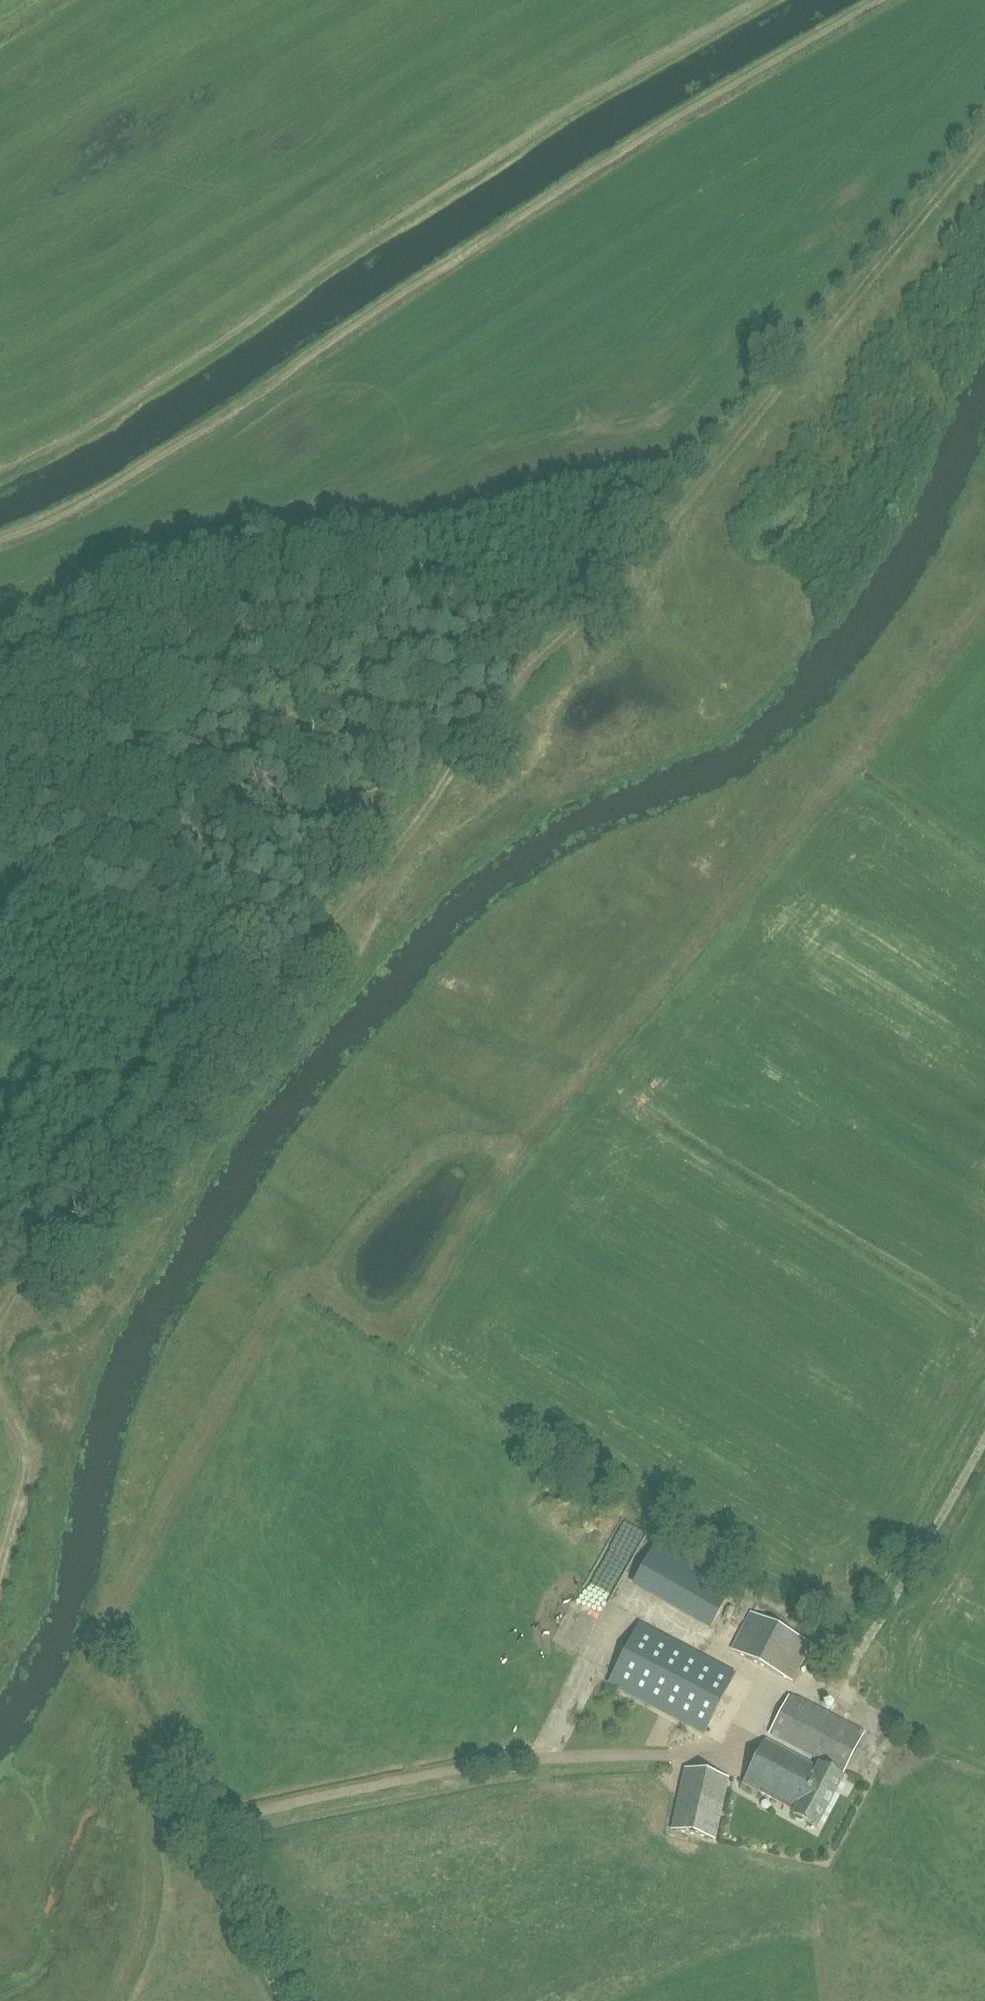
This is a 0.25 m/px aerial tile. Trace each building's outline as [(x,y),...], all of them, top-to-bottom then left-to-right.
[(628,1522),(587,1600),(606,1610),(647,1531),(628,1522)] [(734,1588),(706,1572),(685,1607),(714,1623),(734,1588)] [(791,1682),(811,1645),(750,1613),(731,1651),(791,1682)] [(640,1622),(607,1685),(704,1735),(737,1673),(640,1622)] [(843,1772),(863,1736),(788,1697),(769,1733),(843,1772)] [(792,1814),(817,1827),(843,1777),(818,1764),(817,1768),(766,1741),(744,1783),(795,1810),(792,1814)] [(715,1839),(728,1777),(683,1767),(670,1829),(715,1839)] [(164,1783),(167,1789),(176,1785),(174,1779),(164,1783)]
